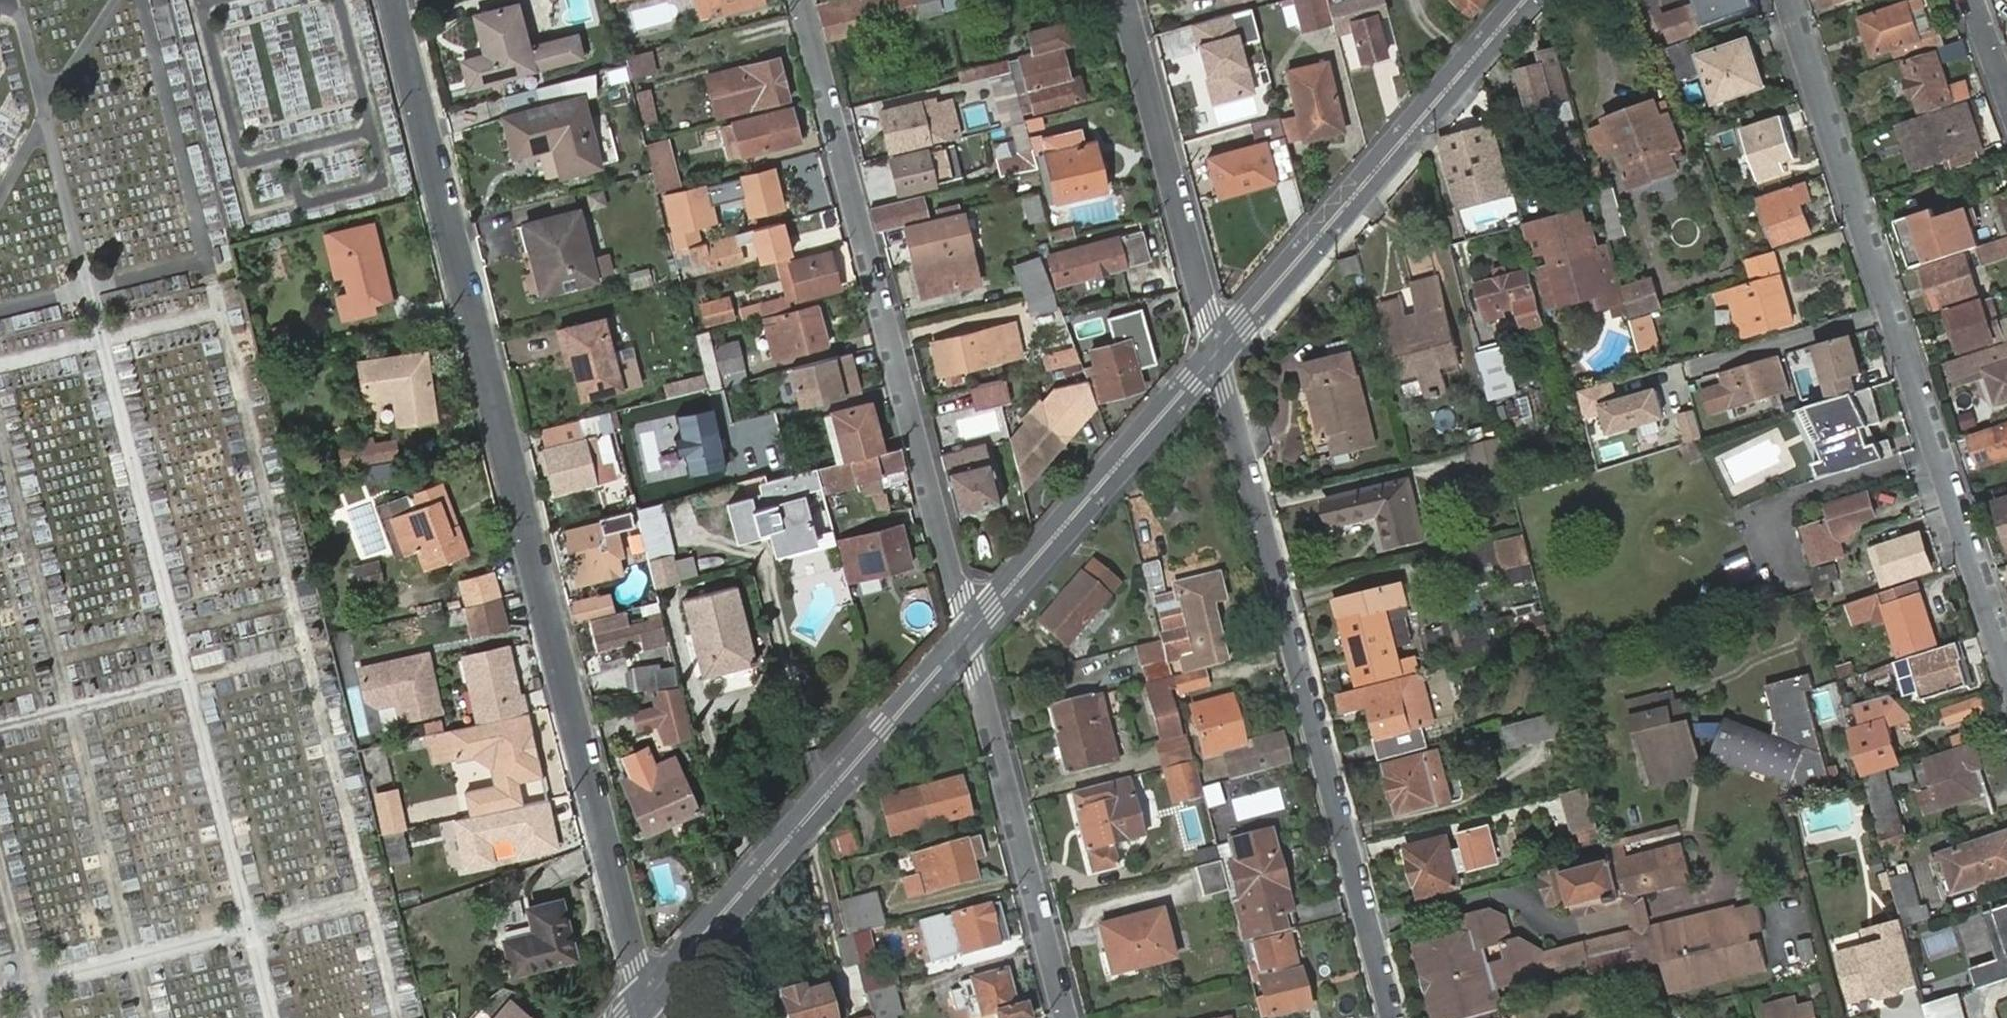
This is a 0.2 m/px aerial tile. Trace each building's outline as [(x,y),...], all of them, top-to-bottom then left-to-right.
[(707,17),(703,0),(686,0),(691,21),(707,17)] [(707,17),(761,3),(760,0),(703,0),(707,17)] [(825,40),(941,12),(938,0),(833,0),(815,4),(825,40)] [(941,12),(961,8),(959,0),(938,0),(941,12)] [(1303,27),(1330,20),(1324,0),(1296,0),(1303,27)] [(1384,0),(1344,0),(1328,5),(1334,27),(1354,21),(1378,14),(1387,12),(1384,0)] [(1468,16),(1481,0),(1451,0),(1468,16)] [(1699,6),(1663,17),(1671,41),(1760,11),(1756,0),(1698,0),(1699,6)] [(1907,58),(1945,46),(1939,28),(1921,33),(1914,12),(1927,7),(1925,0),(1919,0),(1861,18),(1866,33),(1873,31),(1880,53),(1902,47),(1907,58)] [(477,14),(487,55),(463,60),(469,84),(583,56),(578,36),(530,47),(519,4),(477,14)] [(1231,13),(1192,24),(1213,102),(1253,91),(1231,13)] [(1378,14),(1354,21),(1363,57),(1388,50),(1378,14)] [(957,72),(959,83),(1006,73),(1021,120),(1029,118),(1028,110),(1033,109),(1034,110),(1083,97),(1078,76),(1067,79),(1059,46),(1069,43),(1063,23),(1023,34),(1028,55),(957,72)] [(1873,56),(1880,53),(1873,31),(1866,33),(1873,56)] [(1669,51),(1680,81),(1706,73),(1716,103),(1764,87),(1749,42),(1703,58),(1697,42),(1669,51)] [(1945,50),(1950,64),(1968,57),(1964,44),(1945,50)] [(1571,96),(1557,47),(1539,52),(1543,63),(1524,68),(1521,72),(1531,107),(1545,103),(1571,96)] [(623,56),(628,76),(652,70),(647,51),(623,56)] [(1909,81),(1915,97),(1918,96),(1922,111),(1980,93),(1976,79),(1948,87),(1938,54),(1908,63),(1913,79),(1909,81)] [(741,67),(752,109),(787,100),(776,58),(741,67)] [(1266,61),(1259,63),(1262,76),(1270,74),(1266,61)] [(1323,125),(1340,121),(1327,62),(1288,71),(1303,139),(1325,134),(1323,125)] [(752,109),(741,67),(704,76),(715,119),(752,109)] [(999,126),(1021,121),(1021,120),(1006,73),(959,83),(963,99),(991,94),(999,126)] [(636,95),(641,113),(651,111),(647,92),(636,95)] [(1545,103),(1550,121),(1576,114),(1571,96),(1545,103)] [(504,119),(515,156),(553,147),(560,175),(599,165),(582,98),(504,119)] [(880,111),(889,149),(943,136),(933,98),(880,111)] [(1981,147),(1968,102),(1908,120),(1916,146),(1907,149),(1914,168),(1950,157),(1953,169),(1982,160),(1977,148),(1981,147)] [(1636,120),(1610,129),(1623,167),(1680,148),(1670,116),(1659,120),(1654,106),(1634,113),(1636,120)] [(732,125),(741,156),(799,141),(790,109),(732,125)] [(1607,122),(1610,129),(1636,120),(1634,113),(1607,122)] [(1277,114),(1252,121),(1258,142),(1283,136),(1277,114)] [(1021,121),(1023,129),(1024,131),(1042,127),(1039,115),(1029,118),(1021,120),(1021,121)] [(1775,165),(1783,162),(1797,158),(1783,115),(1741,129),(1759,181),(1779,174),(1775,165)] [(1908,120),(1899,123),(1907,149),(1916,146),(1908,120)] [(1341,129),(1340,121),(1323,125),(1325,134),(1341,129)] [(1042,153),(1038,154),(1039,161),(1046,160),(1054,193),(1048,194),(1050,203),(1103,189),(1091,141),(1083,143),(1079,128),(1039,138),(1042,153)] [(1022,162),(1033,159),(1032,156),(1027,141),(1024,131),(1023,129),(1013,131),(1022,162)] [(1441,143),(1458,209),(1473,205),(1478,222),(1505,216),(1500,198),(1511,196),(1495,129),(1485,131),(1484,129),(1453,137),(1454,140),(1441,143)] [(642,144),(649,173),(655,193),(682,186),(668,138),(642,144)] [(1027,141),(1032,156),(1038,154),(1042,153),(1039,138),(1027,141)] [(1266,141),(1208,157),(1218,197),(1276,181),(1266,141)] [(889,159),(897,193),(932,185),(931,182),(943,179),(937,149),(924,152),(923,150),(889,159)] [(1046,160),(1039,161),(1048,194),(1054,193),(1046,160)] [(1786,172),(1783,162),(1775,165),(1779,174),(1786,172)] [(774,169),(703,187),(708,205),(744,196),(750,217),(784,208),(774,169)] [(1980,186),(1984,199),(1998,194),(1994,182),(1980,186)] [(1806,185),(1772,196),(1761,200),(1776,245),(1811,233),(1802,204),(1812,201),(1806,185)] [(694,227),(712,223),(708,205),(703,187),(685,191),(694,227)] [(661,196),(670,249),(696,243),(694,227),(685,191),(661,196)] [(1030,221),(1045,218),(1038,193),(1024,196),(1030,221)] [(871,207),(877,230),(904,224),(927,219),(921,195),(871,207)] [(937,216),(961,211),(959,204),(936,210),(937,216)] [(1898,220),(1912,268),(1969,250),(1977,248),(1980,248),(1969,212),(1954,216),(1951,205),(1898,220)] [(927,219),(904,224),(912,263),(914,263),(936,257),(970,249),(961,211),(937,216),(927,219)] [(540,249),(551,292),(597,281),(597,279),(614,275),(610,258),(593,262),(581,213),(527,224),(533,251),(540,249)] [(1543,224),(1554,268),(1563,303),(1600,294),(1605,309),(1623,303),(1620,288),(1612,264),(1597,267),(1595,258),(1583,213),(1543,224)] [(374,224),(358,228),(322,237),(333,282),(342,280),(345,293),(333,297),(339,321),(374,314),(371,303),(392,298),(374,224)] [(788,251),(782,224),(696,243),(670,249),(674,267),(708,260),(710,269),(788,251)] [(1050,239),(1073,234),(1070,224),(1047,229),(1050,239)] [(1049,253),(1055,282),(1123,266),(1123,264),(1152,257),(1144,229),(1049,253)] [(1980,248),(1977,248),(1982,263),(2006,256),(2006,239),(1980,248)] [(544,294),(551,292),(540,249),(533,251),(544,294)] [(788,263),(786,257),(776,260),(779,270),(789,267),(797,300),(838,290),(828,254),(788,263)] [(936,257),(914,263),(922,295),(978,279),(972,255),(952,260),(951,255),(936,259),(936,257)] [(1745,266),(1751,282),(1752,286),(1741,289),(1743,297),(1748,316),(1754,333),(1793,322),(1775,255),(1745,266)] [(1052,291),(1040,256),(1014,265),(1025,298),(1052,291)] [(1924,269),(1936,307),(1978,294),(1965,256),(1924,269)] [(1359,259),(1340,264),(1345,283),(1364,278),(1359,259)] [(631,270),(634,287),(656,283),(653,267),(631,270)] [(787,302),(797,300),(789,267),(779,270),(786,300),(787,302)] [(1479,286),(1487,317),(1519,309),(1525,331),(1544,327),(1530,273),(1510,278),(1508,270),(1505,267),(1497,269),(1495,273),(1497,282),(1479,286)] [(1381,306),(1398,374),(1417,370),(1420,380),(1424,397),(1431,395),(1433,400),(1441,397),(1439,393),(1445,392),(1441,375),(1439,364),(1457,359),(1436,281),(1410,288),(1418,316),(1422,331),(1409,334),(1405,320),(1400,302),(1381,306)] [(1627,290),(1636,316),(1661,308),(1652,281),(1627,290)] [(1059,309),(1052,291),(1025,298),(1030,316),(1059,309)] [(1754,333),(1748,316),(1743,297),(1736,300),(1746,336),(1754,333)] [(760,317),(789,310),(787,302),(786,300),(758,308),(760,317)] [(1983,302),(1974,305),(1982,331),(1990,328),(1983,302)] [(1982,331),(1974,305),(1950,312),(1962,351),(1995,341),(1990,328),(1982,331)] [(762,320),(772,353),(784,350),(786,355),(826,345),(815,306),(762,320)] [(1108,316),(1114,340),(1150,331),(1144,307),(1108,316)] [(739,323),(760,317),(758,308),(737,312),(739,323)] [(1418,316),(1405,320),(1409,334),(1422,331),(1418,316)] [(578,351),(565,353),(568,363),(573,362),(581,360),(582,364),(574,366),(578,382),(617,373),(604,319),(565,329),(570,347),(577,346),(578,351)] [(931,342),(939,375),(1018,354),(1010,322),(931,342)] [(559,331),(565,353),(578,351),(577,346),(570,347),(565,329),(559,331)] [(1854,335),(1813,347),(1829,400),(1860,391),(1855,377),(1865,375),(1854,335)] [(1094,362),(1080,366),(1085,378),(1093,398),(1139,386),(1127,337),(1090,346),(1094,362)] [(1329,344),(1334,361),(1353,357),(1349,339),(1329,344)] [(714,347),(720,375),(744,370),(737,342),(714,347)] [(1998,404),(2006,401),(2006,343),(1950,361),(1958,385),(1989,376),(1998,404)] [(1078,359),(1073,345),(1042,354),(1046,368),(1078,359)] [(784,350),(772,353),(773,358),(786,355),(784,350)] [(1502,350),(1478,355),(1489,399),(1513,392),(1502,350)] [(359,361),(364,398),(395,393),(399,423),(435,417),(424,351),(359,361)] [(848,354),(791,368),(799,407),(855,394),(853,387),(857,386),(853,368),(851,368),(848,354)] [(1790,392),(1779,356),(1721,374),(1725,386),(1704,393),(1710,412),(1730,406),(1731,410),(1790,392)] [(1304,368),(1321,439),(1329,438),(1334,459),(1374,449),(1353,357),(1334,361),(1304,368)] [(1460,371),(1457,359),(1439,364),(1441,375),(1460,371)] [(747,381),(744,370),(720,375),(723,387),(747,381)] [(1417,370),(1398,374),(1401,385),(1420,380),(1417,370)] [(620,388),(617,373),(578,382),(581,397),(620,388)] [(701,378),(662,386),(664,398),(704,390),(701,378)] [(1012,438),(1024,489),(1095,405),(1085,378),(1055,386),(1042,402),(1038,398),(1023,417),(1027,420),(1012,438)] [(1003,380),(978,386),(983,405),(1002,401),(1009,399),(1003,380)] [(734,407),(751,402),(746,383),(728,387),(734,407)] [(978,386),(969,389),(974,408),(983,405),(978,386)] [(1813,463),(1822,480),(1886,461),(1877,442),(1868,445),(1862,428),(1885,421),(1875,387),(1860,391),(1829,400),(1811,407),(1827,439),(1819,441),(1827,458),(1813,463)] [(1659,390),(1600,407),(1609,437),(1667,420),(1659,390)] [(715,407),(676,414),(687,474),(726,467),(715,407)] [(824,419),(826,426),(835,424),(842,449),(833,451),(835,461),(878,449),(868,408),(824,419)] [(1696,410),(1677,416),(1685,446),(1698,443),(1704,441),(1696,410)] [(540,429),(556,493),(606,481),(595,436),(583,439),(578,420),(540,429)] [(835,424),(826,426),(833,451),(842,449),(835,424)] [(1971,437),(1981,467),(2006,458),(2006,425),(1971,437)] [(400,436),(357,444),(361,464),(404,456),(400,436)] [(1898,457),(1892,438),(1877,442),(1886,461),(1898,457)] [(1509,473),(1503,454),(1500,442),(1500,439),(1471,447),(1479,480),(1509,473)] [(628,477),(653,473),(648,444),(623,447),(628,477)] [(982,444),(970,447),(973,462),(986,459),(982,444)] [(970,447),(940,455),(956,514),(969,510),(984,505),(997,502),(986,459),(973,462),(970,447)] [(908,479),(899,448),(849,461),(853,482),(860,480),(862,486),(868,485),(866,479),(886,474),(888,484),(908,479)] [(853,482),(849,461),(820,468),(825,489),(853,482)] [(738,500),(746,534),(767,529),(773,552),(811,542),(797,493),(819,487),(815,470),(758,486),(760,493),(738,500)] [(436,494),(444,491),(438,475),(409,486),(414,500),(391,509),(405,549),(416,545),(424,564),(465,548),(454,518),(446,521),(444,516),(440,517),(438,511),(442,509),(436,494)] [(1324,501),(1330,527),(1379,516),(1387,546),(1423,537),(1409,480),(1324,501)] [(641,484),(644,504),(657,502),(654,482),(641,484)] [(876,513),(904,508),(900,490),(872,496),(873,500),(876,513)] [(454,518),(444,491),(436,494),(442,509),(438,511),(440,517),(444,516),(446,521),(454,518)] [(1871,491),(1828,504),(1832,520),(1839,539),(1850,536),(1855,520),(1878,514),(1871,491)] [(734,536),(746,534),(738,500),(724,504),(734,536)] [(1998,503),(2006,530),(2006,500),(1998,503)] [(645,558),(670,552),(657,503),(634,509),(645,558)] [(370,504),(352,510),(366,553),(384,547),(370,504)] [(984,505),(969,510),(971,515),(985,511),(984,505)] [(564,530),(568,547),(572,563),(577,581),(620,571),(616,556),(620,555),(615,530),(634,525),(630,511),(599,518),(600,522),(564,530)] [(1832,520),(1821,523),(1833,557),(1844,553),(1839,539),(1832,520)] [(1806,534),(1800,536),(1807,559),(1814,557),(1816,563),(1833,557),(1821,523),(1805,529),(1806,534)] [(838,540),(849,581),(909,565),(899,524),(838,540)] [(1524,533),(1502,539),(1508,566),(1510,565),(1531,559),(1524,533)] [(1889,571),(1892,580),(1931,568),(1920,534),(1873,551),(1880,574),(1889,571)] [(1807,559),(1800,536),(1797,537),(1804,560),(1807,559)] [(572,563),(568,547),(561,549),(565,565),(572,563)] [(359,564),(362,578),(386,572),(382,558),(359,564)] [(1534,572),(1531,559),(1510,565),(1513,578),(1534,572)] [(1095,561),(1056,606),(1041,623),(1067,645),(1076,634),(1120,584),(1095,561)] [(1810,573),(1814,589),(1831,583),(1840,579),(1836,565),(1810,573)] [(460,573),(466,598),(496,591),(490,566),(460,573)] [(1159,571),(1144,574),(1152,602),(1155,614),(1160,613),(1171,660),(1179,658),(1184,674),(1226,664),(1212,604),(1223,601),(1217,577),(1174,586),(1178,602),(1167,604),(1159,571)] [(1883,583),(1892,580),(1889,571),(1880,574),(1883,583)] [(1915,579),(1859,599),(1866,618),(1879,614),(1876,607),(1884,605),(1901,655),(1936,644),(1915,579)] [(1831,583),(1814,589),(1819,605),(1837,599),(1831,583)] [(680,598),(701,675),(755,661),(734,584),(680,598)] [(1343,620),(1360,684),(1425,667),(1423,661),(1416,663),(1414,655),(1398,659),(1385,609),(1410,603),(1405,584),(1345,599),(1342,606),(1345,620),(1343,620)] [(573,622),(599,615),(593,598),(569,604),(573,622)] [(645,647),(668,641),(660,612),(651,614),(650,611),(621,619),(622,626),(597,634),(600,648),(643,638),(645,647)] [(1523,620),(1529,642),(1551,636),(1545,614),(1523,620)] [(1161,640),(1140,645),(1146,665),(1167,658),(1161,640)] [(1964,661),(1958,642),(1908,657),(1910,665),(1922,700),(1967,687),(1959,662),(1964,661)] [(477,723),(520,713),(517,696),(507,647),(463,655),(477,723)] [(396,702),(401,720),(440,712),(427,654),(400,660),(402,665),(390,668),(384,664),(359,670),(366,699),(377,707),(396,702)] [(1908,657),(1884,665),(1886,673),(1910,665),(1908,657)] [(1167,658),(1146,665),(1151,684),(1173,678),(1167,658)] [(402,665),(400,660),(384,664),(390,668),(402,665)] [(652,665),(659,687),(674,683),(668,660),(652,665)] [(1178,695),(1209,687),(1205,671),(1174,679),(1178,695)] [(1805,688),(1816,685),(1812,672),(1768,685),(1777,721),(1776,733),(1730,716),(1713,758),(1735,763),(1735,766),(1756,772),(1757,770),(1778,774),(1777,778),(1796,782),(1799,791),(1831,783),(1805,688)] [(1434,724),(1421,675),(1399,681),(1340,696),(1345,715),(1372,708),(1381,738),(1386,759),(1432,746),(1427,726),(1434,724)] [(1147,685),(1163,742),(1167,741),(1183,736),(1171,691),(1176,690),(1174,679),(1173,678),(1151,684),(1147,685)] [(681,687),(661,692),(663,705),(664,704),(667,719),(665,720),(667,732),(688,726),(682,701),(684,700),(681,687)] [(1553,694),(1557,710),(1566,708),(1562,692),(1553,694)] [(1629,701),(1633,716),(1660,710),(1656,694),(1629,701)] [(1985,694),(1944,706),(1948,721),(1990,709),(1985,694)] [(520,713),(526,712),(522,695),(517,696),(520,713)] [(1101,695),(1049,710),(1055,732),(1107,718),(1101,695)] [(1852,730),(1865,776),(1888,769),(1899,765),(1887,722),(1912,715),(1912,714),(1895,696),(1880,698),(1883,710),(1863,716),(1866,727),(1852,730)] [(1235,698),(1195,708),(1208,759),(1227,754),(1234,781),(1290,766),(1283,739),(1248,748),(1235,698)] [(397,704),(381,708),(386,731),(402,727),(397,704)] [(1660,710),(1633,716),(1637,734),(1641,733),(1653,779),(1691,770),(1679,724),(1686,723),(1682,705),(1660,710)] [(528,782),(544,778),(530,711),(526,712),(520,713),(477,723),(428,735),(430,745),(440,743),(442,753),(451,751),(470,747),(473,759),(478,757),(495,769),(500,788),(467,796),(472,815),(525,803),(523,791),(521,783),(528,782)] [(1562,734),(1556,712),(1510,725),(1515,746),(1562,734)] [(1107,718),(1055,732),(1066,775),(1119,762),(1116,751),(1106,753),(1099,729),(1109,726),(1107,718)] [(1679,724),(1691,770),(1698,768),(1686,723),(1679,724)] [(1116,751),(1109,726),(1099,729),(1106,753),(1116,751)] [(1167,741),(1172,761),(1191,757),(1186,735),(1183,736),(1167,741)] [(442,753),(444,765),(473,759),(470,747),(451,751),(442,753)] [(1928,761),(1941,806),(1975,796),(1975,799),(1989,795),(1974,747),(1928,761)] [(650,750),(623,761),(630,777),(657,766),(650,750)] [(1391,772),(1401,814),(1440,803),(1440,806),(1455,802),(1443,755),(1427,759),(1428,762),(1391,772)] [(630,777),(623,780),(645,832),(696,811),(674,759),(657,766),(630,777)] [(1904,830),(1888,769),(1865,776),(1884,847),(1905,841),(1902,831),(1904,830)] [(523,791),(525,803),(549,798),(544,778),(528,782),(530,789),(523,791)] [(961,780),(901,795),(905,809),(890,813),(893,823),(887,825),(890,835),(970,815),(961,780)] [(1221,784),(1203,789),(1210,815),(1228,811),(1221,784)] [(1134,810),(1131,798),(1115,802),(1110,785),(1071,795),(1091,873),(1116,867),(1112,845),(1137,839),(1135,833),(1142,830),(1137,809),(1134,810)] [(1279,787),(1232,799),(1237,821),(1285,809),(1279,787)] [(1599,826),(1589,787),(1564,794),(1573,832),(1599,826)] [(373,796),(382,835),(406,830),(398,790),(373,796)] [(905,809),(901,795),(880,800),(887,825),(893,823),(890,813),(905,809)] [(1141,796),(1131,798),(1134,810),(1137,809),(1144,808),(1141,796)] [(472,815),(453,819),(464,869),(493,862),(489,844),(510,839),(514,859),(560,848),(549,798),(472,815)] [(836,858),(861,852),(855,827),(830,834),(836,858)] [(1409,849),(1413,863),(1412,864),(1417,881),(1418,882),(1422,897),(1461,886),(1458,875),(1498,864),(1488,828),(1461,835),(1465,853),(1453,856),(1447,839),(1409,849)] [(1945,852),(1956,889),(1979,881),(1981,885),(2006,877),(2006,833),(1945,852)] [(407,835),(388,839),(393,862),(412,858),(407,835)] [(1270,835),(1218,850),(1221,863),(1228,889),(1242,944),(1267,938),(1288,933),(1296,931),(1288,904),(1279,901),(1277,894),(1285,892),(1270,835)] [(919,854),(928,886),(922,888),(923,893),(976,880),(971,861),(982,858),(978,841),(967,844),(966,842),(919,854)] [(1630,896),(1643,893),(1659,888),(1654,871),(1662,869),(1657,851),(1626,859),(1629,869),(1614,872),(1619,893),(1628,890),(1630,896)] [(1620,899),(1619,893),(1614,872),(1629,869),(1626,859),(1624,852),(1543,874),(1551,906),(1571,900),(1574,911),(1620,899)] [(1221,863),(1198,869),(1205,895),(1228,889),(1221,863)] [(1911,872),(1891,877),(1903,922),(1905,929),(1924,922),(1931,920),(1928,906),(1921,908),(1911,872)] [(1700,925),(1698,917),(1653,928),(1643,893),(1630,896),(1628,890),(1619,893),(1620,899),(1623,911),(1636,908),(1641,930),(1642,932),(1639,932),(1642,943),(1658,939),(1657,935),(1700,925)] [(1279,901),(1288,904),(1285,892),(1277,894),(1279,901)] [(1991,902),(1994,911),(1984,914),(1999,959),(1970,969),(1977,991),(2006,981),(2006,897),(1991,902)] [(570,938),(561,900),(528,908),(534,933),(504,940),(512,973),(569,959),(564,940),(570,938)] [(851,913),(856,932),(876,926),(872,907),(851,913)] [(1754,907),(1737,911),(1743,935),(1753,933),(1766,929),(1762,911),(1754,907)] [(943,920),(953,957),(997,946),(993,926),(994,926),(990,908),(943,920)] [(1466,933),(1419,947),(1428,979),(1431,994),(1438,1017),(1473,1017),(1495,1012),(1489,992),(1498,989),(1508,986),(1548,976),(1547,969),(1545,956),(1543,952),(1521,939),(1512,942),(1505,918),(1497,920),(1493,909),(1468,916),(1472,931),(1466,933)] [(1737,911),(1737,909),(1698,917),(1700,925),(1657,935),(1658,939),(1663,960),(1671,988),(1716,978),(1717,981),(1768,968),(1759,939),(1755,940),(1745,942),(1743,935),(1737,911)] [(1100,928),(1110,968),(1134,962),(1136,968),(1174,959),(1161,913),(1100,928)] [(1472,931),(1468,916),(1462,918),(1466,933),(1472,931)] [(1905,929),(1903,922),(1883,928),(1887,942),(1836,955),(1848,1001),(1919,982),(1905,929)] [(1663,960),(1658,939),(1642,943),(1639,932),(1642,932),(1641,930),(1592,943),(1596,957),(1589,959),(1595,983),(1640,970),(1638,966),(1663,960)] [(1288,933),(1267,938),(1268,943),(1253,946),(1261,976),(1253,978),(1255,985),(1263,984),(1272,1017),(1278,1017),(1311,1010),(1301,973),(1298,974),(1288,933)] [(1745,942),(1755,940),(1753,933),(1743,935),(1745,942)] [(863,940),(852,943),(857,965),(869,962),(866,953),(879,949),(876,935),(863,938),(863,940)] [(575,958),(570,938),(564,940),(569,959),(575,958)] [(1596,957),(1592,943),(1545,956),(1547,969),(1589,959),(1596,957)] [(1134,962),(1110,968),(1112,974),(1136,968),(1134,962)] [(890,971),(860,978),(865,996),(890,989),(895,988),(890,971)] [(1024,1005),(1015,1008),(1006,972),(959,984),(961,990),(950,993),(955,1012),(966,1009),(968,1017),(976,1017),(993,1013),(995,1017),(1028,1017),(1024,1005)] [(870,1017),(894,1017),(897,1017),(890,989),(865,996),(870,1017)] [(1495,1012),(1503,1010),(1498,989),(1489,992),(1495,1012)] [(801,990),(779,996),(784,1017),(830,1017),(822,991),(812,993),(802,996),(801,990)] [(1929,1017),(1963,1017),(1956,995),(1926,1006),(1929,1017)] [(1769,1017),(1817,1017),(1814,1006),(1801,1009),(1799,1001),(1767,1009),(1769,1017)] [(502,1017),(527,1017),(513,1006),(502,1017)]
